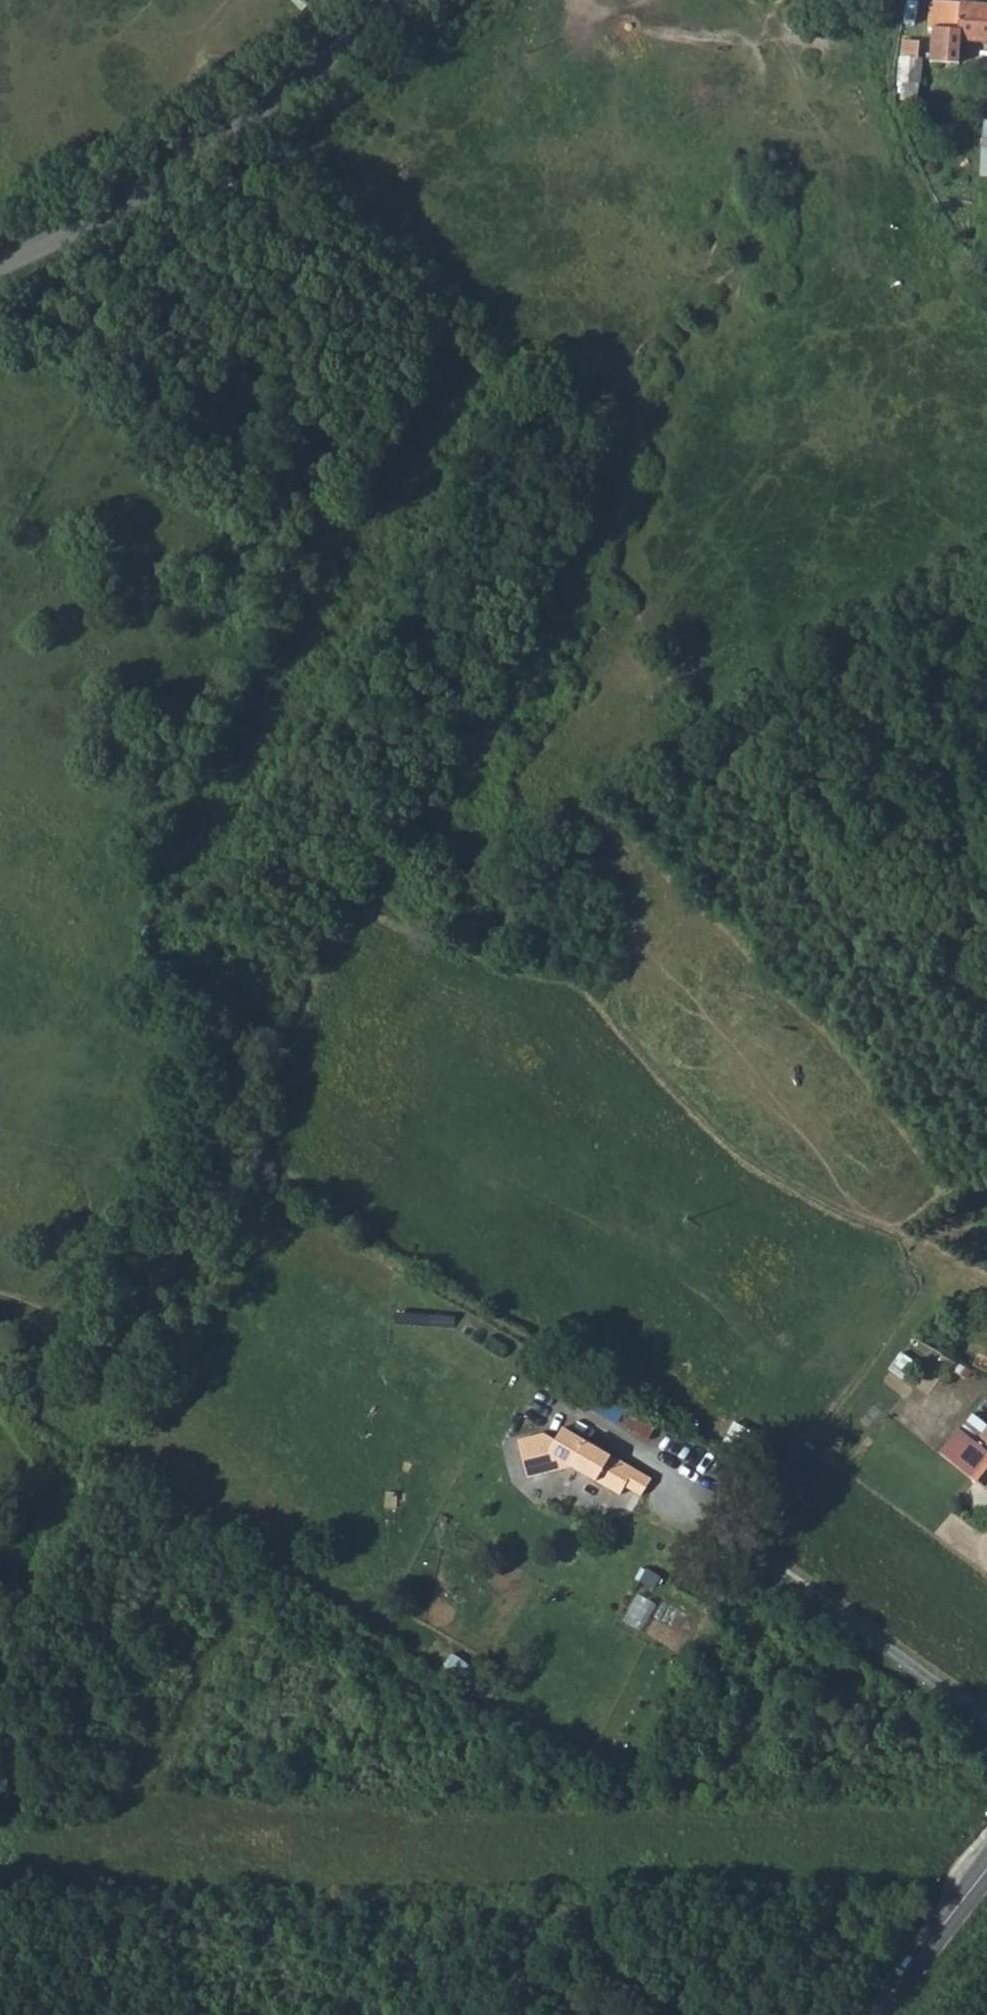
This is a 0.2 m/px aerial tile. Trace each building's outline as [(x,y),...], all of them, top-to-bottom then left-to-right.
[(957,66),(959,38),(962,3),(934,0),(929,0),(926,29),(933,29),(930,62),(957,66)] [(986,41),(986,6),(962,3),(959,38),(986,41)] [(901,83),(917,86),(920,61),(920,59),(902,57),(901,83)] [(556,1456),(570,1464),(584,1440),(569,1432),(556,1456)] [(986,1436),(985,1435),(973,1450),(957,1439),(939,1464),(982,1495),(986,1494),(986,1436)] [(568,1468),(594,1482),(610,1454),(584,1440),(570,1464),(568,1468)] [(594,1482),(617,1496),(622,1487),(638,1496),(649,1476),(610,1454),(594,1482)] [(442,1668),(485,1695),(494,1681),(451,1654),(442,1668)]
